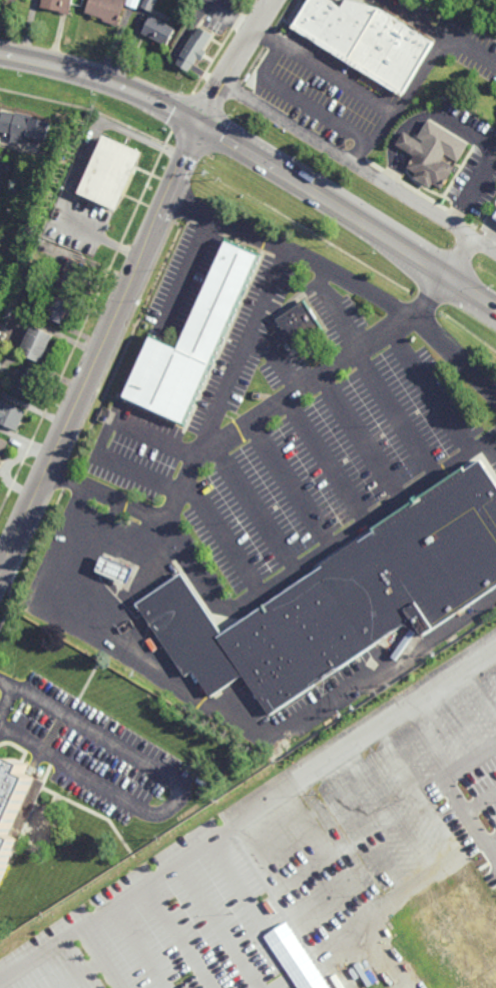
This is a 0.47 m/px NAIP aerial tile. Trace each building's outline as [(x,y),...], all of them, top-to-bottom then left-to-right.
[(68,14),(71,0),(43,0),(42,6),(68,14)] [(120,24),(128,0),(91,0),(87,12),(120,24)] [(141,7),(144,0),(156,0),(151,11),(141,7)] [(405,98),(438,42),(382,9),(355,0),(348,0),(343,9),(330,0),(313,0),(294,29),(405,98)] [(144,34),(167,45),(175,28),(151,17),(144,34)] [(181,64),(192,71),(199,58),(205,61),(210,52),(206,49),(214,35),(202,28),(181,64)] [(13,134),(11,141),(19,143),(22,132),(27,134),(28,115),(16,112),(16,113),(4,111),(0,126),(0,130),(13,134)] [(400,147),(417,158),(410,170),(420,176),(418,181),(433,191),(436,187),(444,192),(458,169),(446,162),(450,156),(428,142),(426,145),(408,133),(400,147)] [(84,194),(124,210),(129,198),(140,171),(147,154),(108,137),(84,194)] [(9,159),(0,155),(0,180),(9,159)] [(231,243),(262,257),(187,428),(123,399),(151,336),(184,351),(231,243)] [(60,284),(77,293),(89,265),(72,259),(60,284)] [(54,296),(74,303),(64,323),(44,314),(54,296)] [(279,323),(292,341),(298,349),(324,330),(305,304),(279,323)] [(34,327),(56,336),(43,363),(21,352),(34,327)] [(30,399),(44,373),(23,363),(12,391),(30,399)] [(26,410),(0,399),(0,423),(18,431),(26,410)] [(11,444),(0,465),(0,440),(11,444)] [(485,463),(495,479),(495,590),(425,638),(408,629),(322,687),(274,719),(243,674),(211,699),(194,672),(185,677),(138,606),(181,577),(225,638),(271,607),(301,586),(340,560),(373,538),(410,513),(445,489),(485,463)] [(94,575),(131,589),(141,565),(105,552),(94,575)] [(24,774),(28,764),(14,759),(11,766),(0,762),(0,888),(2,889),(42,780),(24,774)]
